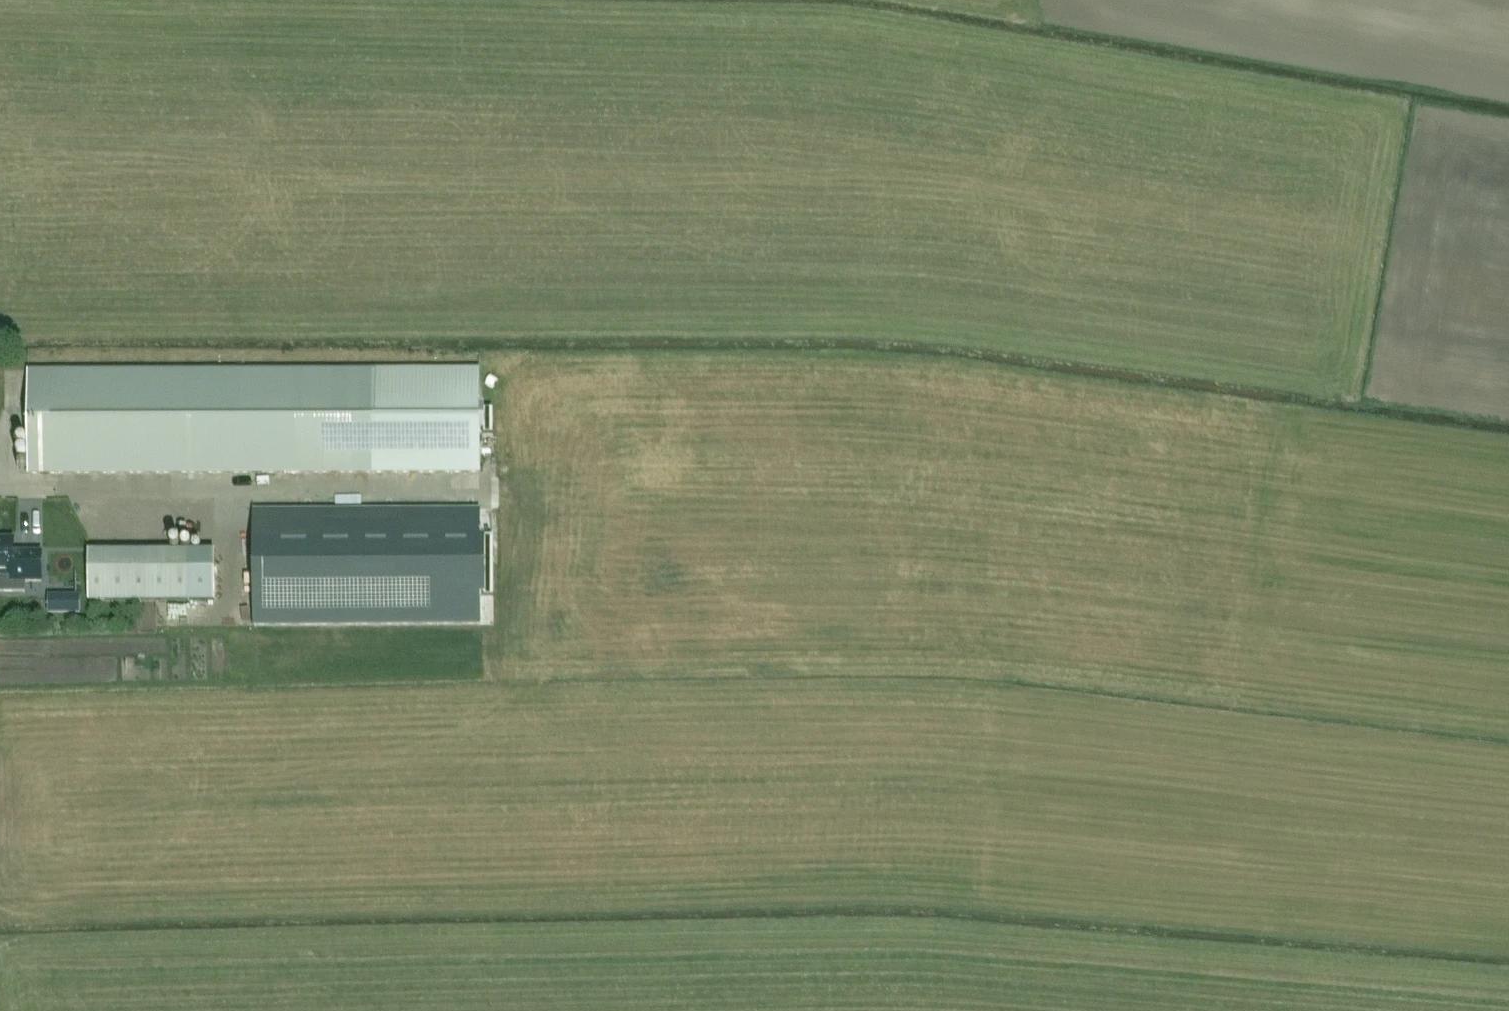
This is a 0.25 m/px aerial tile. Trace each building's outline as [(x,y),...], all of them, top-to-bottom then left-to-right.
[(29,370),(29,474),(480,473),(480,369),(29,370)] [(24,410),(25,374),(4,374),(3,410),(24,410)] [(494,596),(494,536),(484,536),(484,539),(480,539),(480,509),(255,510),(255,626),(481,625),(481,597),(494,596)] [(3,539),(0,539),(0,576),(12,576),(12,582),(42,582),(42,552),(15,552),(14,541),(3,541),(3,539)] [(89,550),(89,600),(215,600),(215,550),(89,550)] [(80,596),(50,596),(50,613),(80,613),(80,596)]
